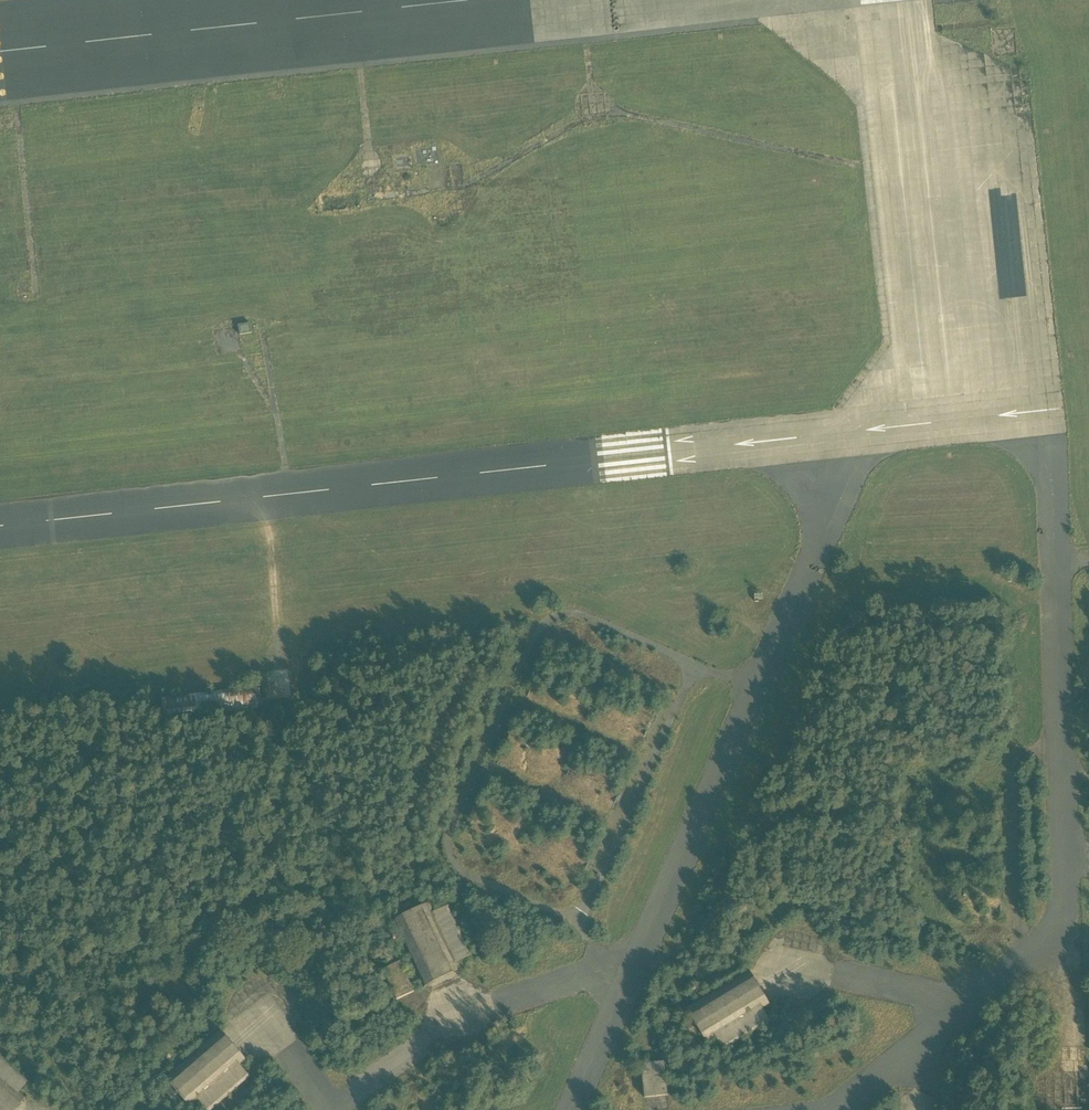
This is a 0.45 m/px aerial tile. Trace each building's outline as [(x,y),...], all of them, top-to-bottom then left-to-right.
[(158,706),(161,723),(258,710),(256,687),(158,700),(158,706)] [(393,918),(425,983),(474,960),(447,903),(432,910),(428,901),(417,906),(414,899),(400,906),(403,913),(393,918)] [(381,968),(395,998),(413,989),(399,959),(381,968)] [(714,1037),(721,1050),(768,1021),(761,1010),(768,1005),(747,971),(685,1009),(692,1019),(682,1025),(690,1039),(698,1034),(704,1044),(714,1037)] [(204,1109),(208,1109),(246,1077),(237,1067),(244,1061),(219,1031),(164,1077),(172,1086),(165,1092),(176,1104),(182,1099),(190,1108),(197,1102),(204,1109)] [(20,1095),(14,1090),(24,1078),(0,1057),(0,1109),(7,1109),(20,1095)] [(640,1062),(643,1097),(667,1094),(663,1060),(640,1062)]
